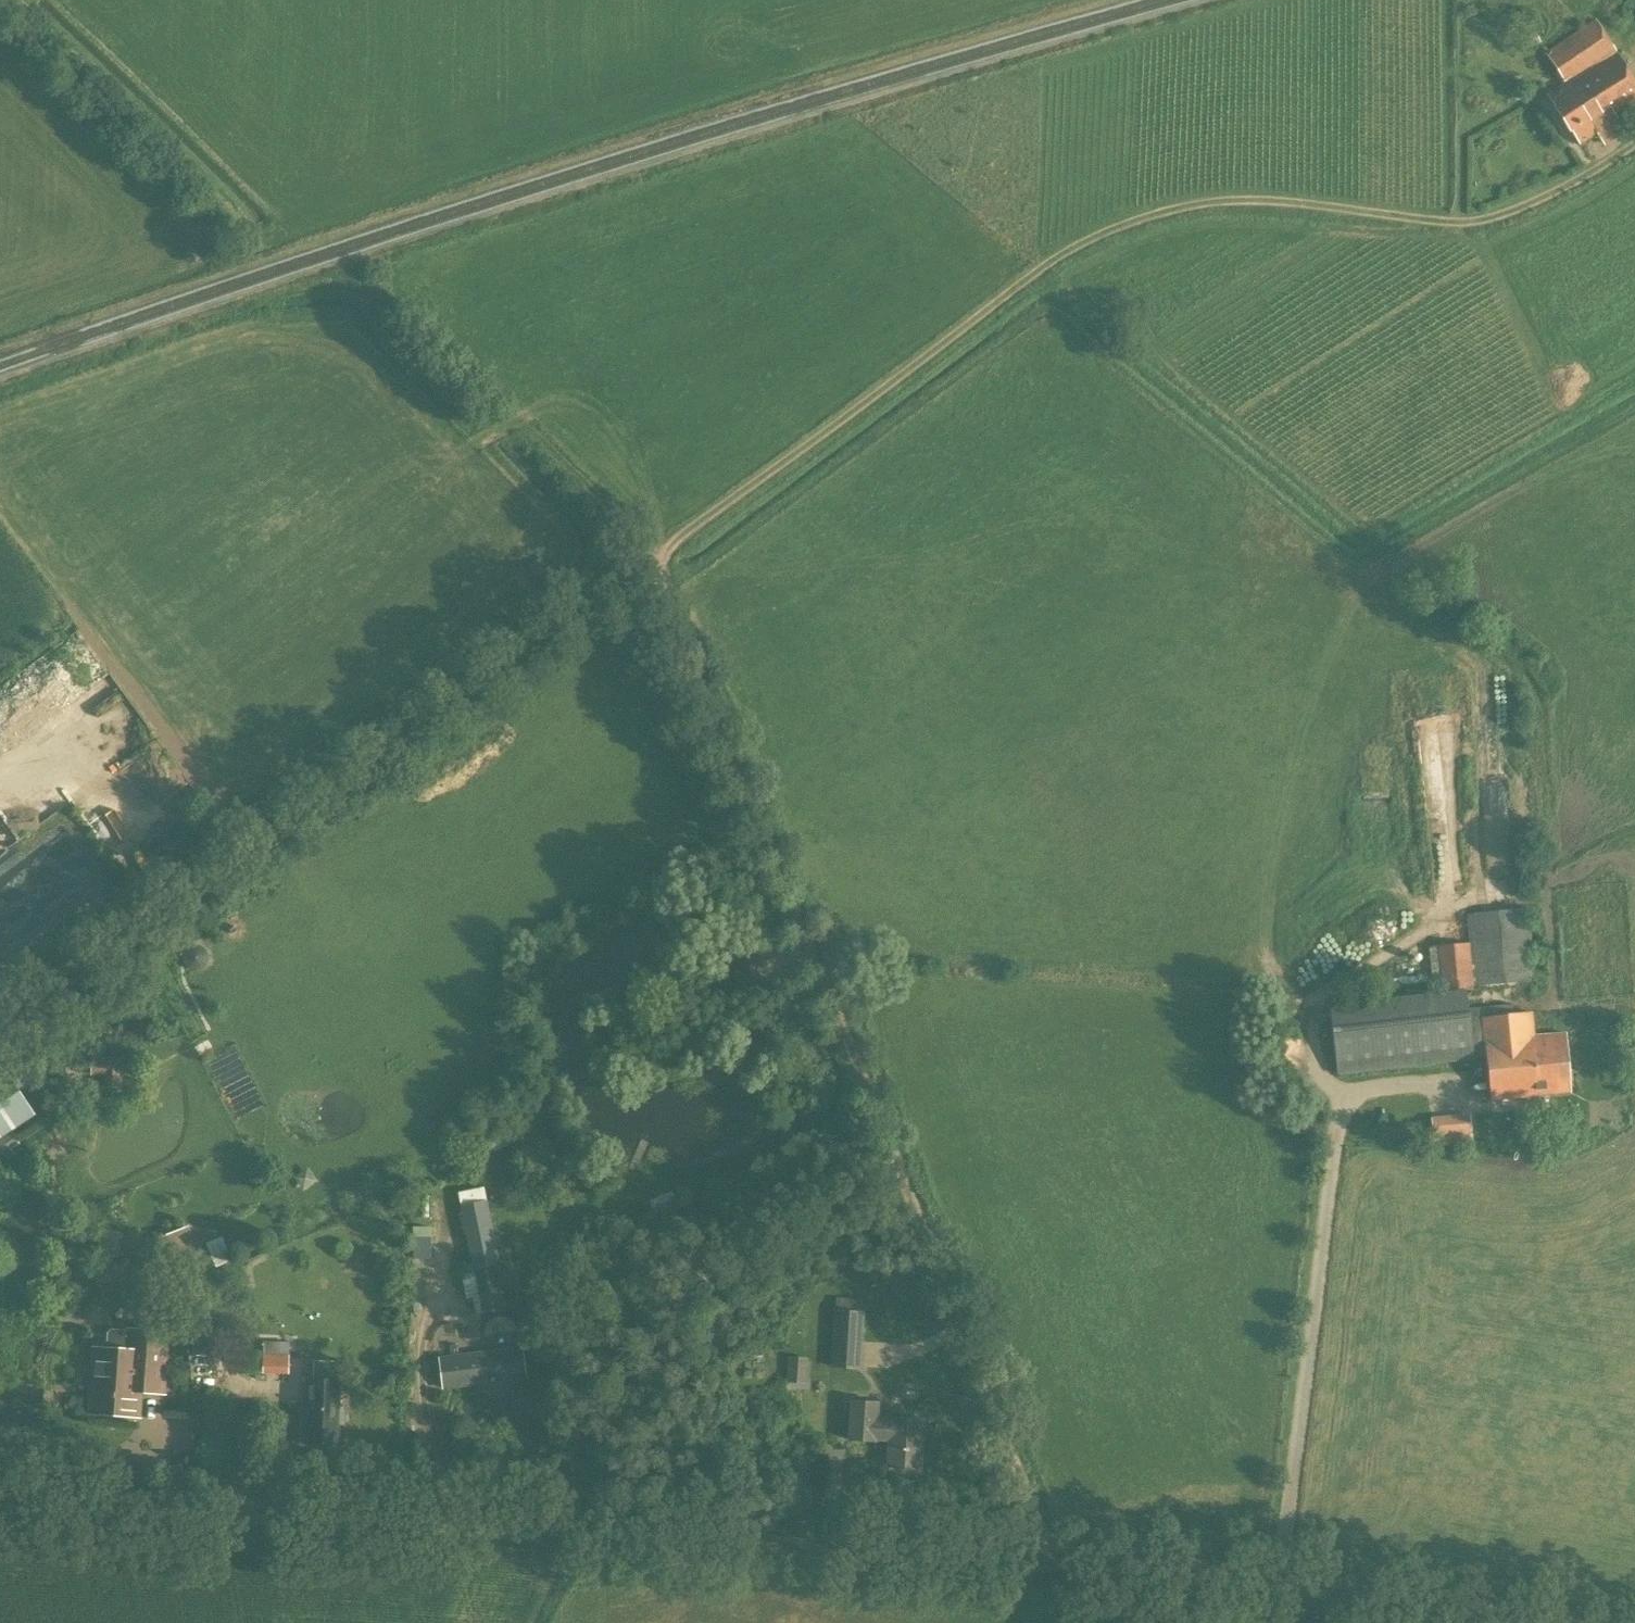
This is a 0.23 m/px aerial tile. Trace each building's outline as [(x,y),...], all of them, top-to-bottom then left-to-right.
[(1595,22),(1546,54),(1566,84),(1548,95),(1580,145),(1599,133),(1597,129),(1634,104),(1634,83),(1595,22)] [(137,860),(159,843),(141,820),(156,809),(138,787),(102,815),(137,860)] [(7,840),(41,827),(31,803),(0,816),(0,824),(7,840)] [(1482,1042),(1534,1036),(1531,1011),(1515,1013),(1514,1004),(1467,1009),(1464,989),(1475,988),(1474,985),(1534,979),(1526,911),(1467,917),(1470,943),(1428,948),(1433,994),(1329,1006),(1336,1074),(1474,1058),(1473,1057),(1484,1056),(1482,1042)] [(1390,988),(1418,984),(1415,960),(1386,964),(1390,988)] [(1489,1101),(1571,1092),(1564,1033),(1534,1036),(1482,1042),(1484,1056),(1489,1101)] [(53,1070),(37,1046),(4,1067),(19,1091),(53,1070)] [(12,1132),(35,1117),(3,1067),(0,1069),(0,1139),(12,1132)] [(1434,1144),(1473,1143),(1472,1114),(1433,1116),(1434,1144)] [(20,1145),(12,1132),(0,1139),(0,1158),(20,1145)] [(484,1187),(458,1192),(461,1205),(460,1205),(468,1246),(481,1313),(505,1308),(498,1266),(500,1265),(488,1200),(486,1200),(484,1187)] [(417,1253),(433,1252),(430,1225),(415,1227),(417,1253)] [(169,1283),(203,1269),(186,1227),(152,1241),(169,1283)] [(218,1266),(233,1260),(224,1236),(209,1242),(218,1266)] [(861,1371),(865,1312),(834,1309),(830,1368),(861,1371)] [(125,1331),(111,1330),(106,1335),(106,1342),(100,1349),(95,1349),(90,1414),(138,1417),(140,1393),(166,1395),(170,1331),(125,1328),(125,1331)] [(443,1387),(525,1378),(522,1348),(458,1356),(456,1345),(449,1346),(451,1357),(440,1358),(443,1387)] [(810,1383),(810,1355),(789,1355),(789,1382),(810,1383)] [(344,1424),(345,1405),(337,1404),(338,1382),(309,1381),(307,1442),(337,1443),(338,1424),(344,1424)] [(920,1469),(923,1421),(878,1419),(879,1403),(852,1401),(849,1441),(876,1442),(876,1440),(889,1441),(888,1467),(920,1469)]
